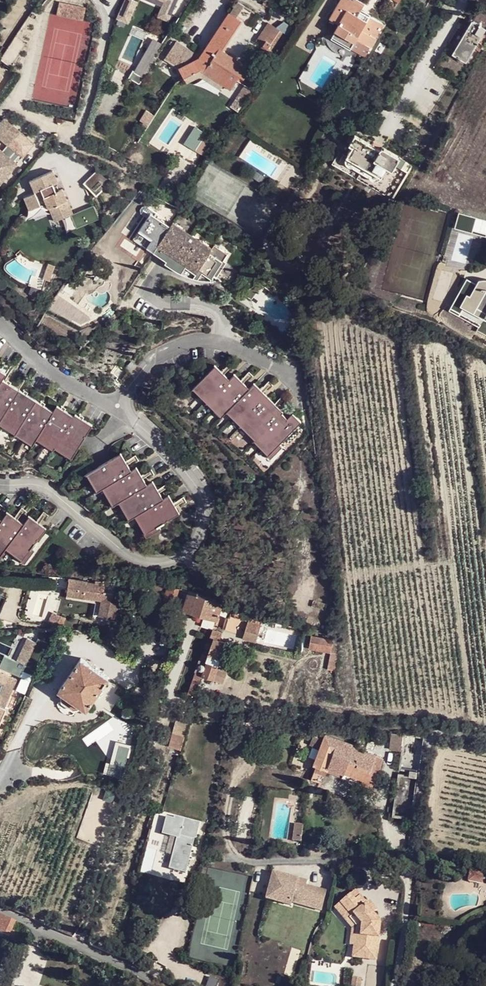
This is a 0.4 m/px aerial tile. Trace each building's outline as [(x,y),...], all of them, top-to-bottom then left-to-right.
[(117,18),(129,23),(138,1),(136,0),(125,0),(117,18)] [(174,9),(178,0),(165,0),(164,1),(163,4),(174,9)] [(331,17),(339,23),(331,37),(350,48),(356,38),(370,46),(383,23),(369,15),(366,20),(358,14),(361,8),(364,3),(360,0),(340,0),(331,17)] [(174,9),(163,4),(160,10),(171,15),(174,9)] [(477,45),(479,43),(485,30),(485,13),(479,9),(453,54),(455,55),(459,57),(464,60),(467,62),(477,45)] [(200,70),(223,85),(230,89),(240,75),(244,78),(250,69),(221,50),(241,21),(228,12),(198,58),(190,62),(179,68),(182,74),(184,78),(200,70)] [(268,48),(280,30),(269,23),(257,41),(268,48)] [(350,48),(331,37),(328,42),(347,53),(350,48)] [(370,46),(356,38),(350,48),(366,58),(371,50),(369,48),(370,46)] [(179,68),(190,62),(188,61),(194,52),(177,41),(165,59),(179,68)] [(220,89),(223,85),(200,70),(184,78),(186,83),(199,76),(220,89)] [(248,88),(252,90),(262,76),(257,74),(248,88)] [(5,117),(0,123),(0,136),(16,150),(28,136),(5,117)] [(186,143),(196,149),(206,133),(196,127),(186,143)] [(206,133),(196,149),(195,150),(204,156),(215,139),(206,133)] [(370,175),(371,177),(372,179),(373,180),(374,180),(376,180),(377,180),(378,179),(380,178),(381,176),(387,167),(392,170),(395,165),(401,169),(406,160),(384,148),(382,148),(380,149),(355,134),(349,144),(353,146),(347,156),(345,159),(345,160),(345,161),(345,162),(346,164),(348,165),(349,166),(350,166),(351,166),(352,166),(353,166),(354,165),(355,164),(356,163),(364,167),(371,171),(370,173),(370,175)] [(0,136),(0,148),(11,157),(16,150),(0,136)] [(0,148),(0,171),(6,177),(18,163),(11,157),(0,148)] [(361,172),(364,167),(356,163),(355,164),(354,165),(353,166),(352,166),(351,166),(361,172)] [(361,172),(371,177),(370,175),(370,173),(371,171),(364,167),(361,172)] [(112,182),(100,168),(84,183),(96,197),(112,182)] [(53,184),(56,183),(58,182),(53,170),(33,179),(38,191),(35,193),(24,197),(29,209),(42,204),(49,207),(54,205),(60,218),(72,214),(73,213),(62,188),(59,190),(56,192),(53,184)] [(30,180),(35,193),(38,191),(33,179),(30,180)] [(164,200),(176,205),(183,194),(175,190),(173,194),(168,192),(167,195),(164,200)] [(159,191),(156,196),(164,200),(167,195),(159,191)] [(54,221),(60,218),(54,205),(49,207),(54,221)] [(82,209),(73,213),(72,214),(75,223),(86,218),(82,209)] [(201,269),(213,277),(228,254),(215,246),(213,248),(200,239),(197,243),(194,241),(194,240),(194,238),(193,236),(191,235),(189,235),(187,235),(184,234),(186,232),(186,231),(173,223),(171,226),(151,213),(135,236),(156,249),(161,242),(173,251),(170,257),(184,266),(185,264),(200,272),(201,269)] [(473,230),(476,221),(467,218),(462,217),(457,218),(455,226),(473,230)] [(272,238),(296,257),(299,252),(275,234),(272,238)] [(220,281),(213,277),(201,269),(200,272),(185,264),(184,266),(170,257),(173,251),(161,242),(156,249),(135,236),(134,239),(167,260),(166,262),(166,264),(181,271),(200,278),(220,281)] [(296,257),(306,264),(309,260),(299,252),(296,257)] [(470,318),(476,307),(485,312),(485,290),(468,279),(452,307),(470,318)] [(476,307),(470,318),(481,324),(485,316),(485,312),(476,307)] [(130,371),(135,365),(131,361),(126,367),(130,371)] [(272,450),(279,443),(301,421),(293,413),(293,414),(288,419),(285,416),(282,412),(283,412),(269,398),(254,383),(249,389),(234,374),(229,380),(215,366),(197,384),(212,397),(226,411),(231,406),(246,421),(260,435),(259,436),(272,450)] [(74,453),(82,440),(92,424),(75,413),(74,415),(57,405),(54,411),(20,389),(3,379),(6,373),(0,369),(0,417),(2,418),(19,429),(36,439),(39,434),(56,444),(57,442),(74,453)] [(206,403),(212,397),(197,384),(192,389),(206,403)] [(220,417),(226,411),(212,397),(206,403),(220,417)] [(241,426),(246,421),(231,406),(226,411),(241,426)] [(19,429),(2,418),(0,420),(0,425),(15,435),(19,429)] [(255,440),(259,436),(260,435),(246,421),(241,426),(255,440)] [(32,445),(36,439),(19,429),(15,435),(32,445)] [(54,448),(56,444),(39,434),(36,439),(53,450),(54,448)] [(267,455),(272,450),(259,436),(255,440),(254,441),(267,455)] [(71,458),(74,453),(57,442),(56,444),(54,448),(71,458)] [(282,446),(279,443),(272,450),(267,455),(270,457),(282,446)] [(157,527),(160,525),(165,523),(164,521),(179,513),(169,496),(163,499),(152,482),(147,485),(137,468),(131,471),(121,453),(105,463),(92,470),(102,487),(108,484),(118,502),(124,498),(135,516),(141,512),(151,529),(157,526),(157,527)] [(97,491),(102,487),(92,470),(86,474),(97,491)] [(112,505),(118,502),(108,484),(102,487),(112,505)] [(129,519),(135,516),(124,498),(118,502),(129,519)] [(3,550),(6,547),(10,542),(26,554),(31,547),(45,528),(30,516),(23,524),(8,512),(1,521),(0,520),(0,548),(3,550)] [(145,533),(151,529),(141,512),(135,516),(145,533)] [(161,527),(160,525),(157,527),(157,526),(151,529),(145,533),(147,536),(161,527)] [(22,559),(26,554),(10,542),(6,547),(22,559)] [(34,549),(31,547),(26,554),(22,559),(25,562),(34,549)] [(102,591),(104,580),(95,579),(94,582),(70,577),(68,590),(68,593),(100,599),(102,591)] [(68,590),(53,587),(51,602),(66,604),(68,593),(68,590)] [(223,602),(189,590),(183,608),(217,619),(223,602)] [(111,593),(102,591),(100,599),(99,606),(107,608),(106,615),(115,617),(118,603),(109,602),(111,593)] [(120,595),(111,593),(109,602),(118,603),(120,595)] [(107,608),(99,606),(97,613),(106,615),(107,608)] [(55,616),(49,627),(51,628),(55,630),(60,618),(55,616)] [(262,619),(250,616),(245,629),(258,633),(262,619)] [(43,655),(55,630),(51,628),(48,636),(42,634),(34,650),(43,655)] [(213,677),(222,681),(226,670),(217,667),(225,641),(219,639),(221,632),(213,629),(210,636),(208,636),(200,658),(198,658),(194,671),(195,671),(187,694),(193,696),(201,674),(212,678),(213,677)] [(255,642),(258,633),(245,629),(242,638),(255,642)] [(309,648),(331,652),(333,639),(311,635),(309,648)] [(64,692),(80,704),(86,708),(107,677),(81,658),(59,688),(64,692)] [(3,672),(0,679),(0,682),(4,684),(0,693),(0,724),(7,707),(4,706),(16,678),(3,672)] [(78,708),(80,704),(64,692),(61,695),(62,702),(72,708),(78,708)] [(246,717),(238,716),(237,729),(245,729),(246,717)] [(181,749),(188,720),(177,717),(168,746),(181,749)] [(391,748),(401,749),(403,741),(404,734),(393,733),(391,748)] [(366,780),(365,783),(372,786),(381,764),(374,761),(376,755),(355,746),(355,745),(326,734),(324,739),(313,735),(310,743),(320,747),(313,764),(317,766),(328,771),(330,766),(366,780)] [(328,771),(317,766),(311,779),(323,784),(328,772),(328,771)] [(364,786),(365,783),(366,780),(330,766),(328,771),(328,772),(364,786)] [(185,872),(197,826),(168,818),(164,832),(180,836),(171,872),(185,872)] [(304,823),(294,822),(293,840),(302,841),(304,823)] [(484,872),(470,870),(468,881),(474,882),(475,876),(483,878),(484,872)] [(297,880),(271,872),(265,894),(290,901),(290,904),(319,913),(325,893),(304,887),(296,884),(297,880)] [(354,891),(349,896),(353,901),(358,897),(354,891)] [(290,901),(265,894),(264,900),(289,907),(290,904),(290,901)] [(356,928),(354,946),(352,958),(375,961),(380,923),(373,913),(376,910),(369,902),(365,905),(358,897),(353,901),(349,896),(340,903),(351,917),(348,919),(356,928)] [(345,921),(348,919),(351,917),(340,903),(334,908),(345,921)] [(0,916),(0,933),(9,937),(15,923),(0,916)] [(350,946),(354,946),(356,928),(348,919),(345,921),(352,930),(350,946)] [(15,923),(9,937),(16,940),(22,926),(15,923)] [(5,949),(0,966),(0,970),(5,972),(12,951),(5,949)] [(362,978),(352,976),(350,985),(360,985),(362,978)]
